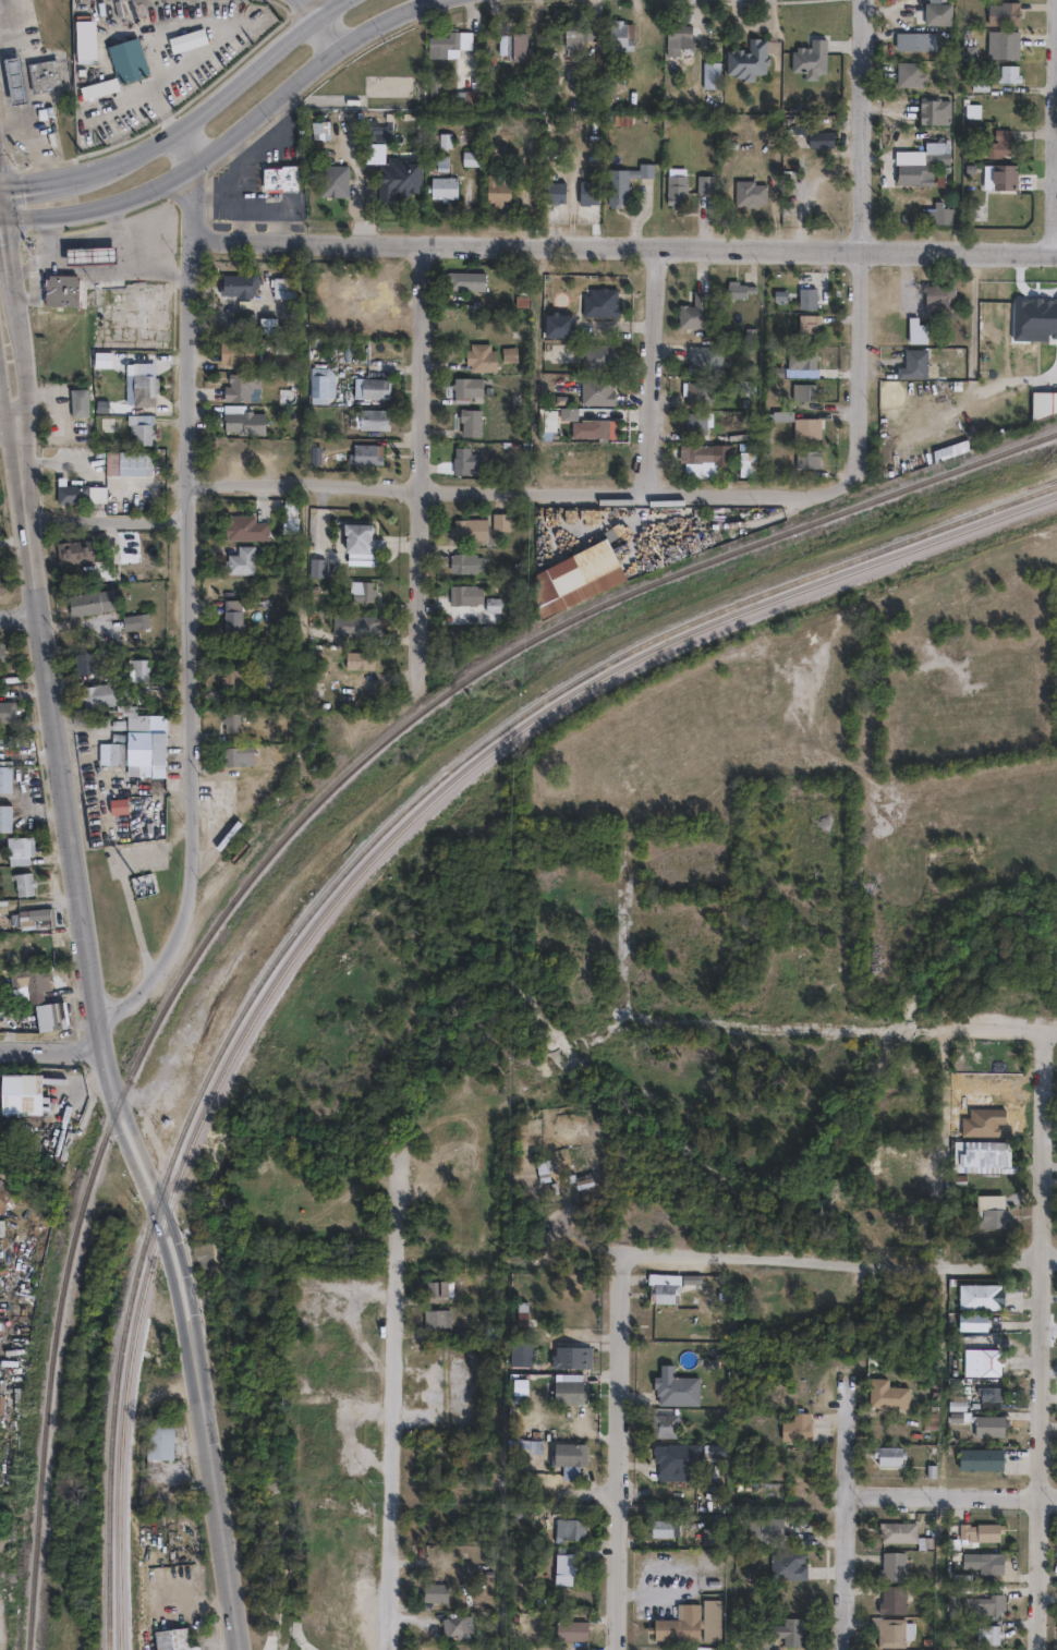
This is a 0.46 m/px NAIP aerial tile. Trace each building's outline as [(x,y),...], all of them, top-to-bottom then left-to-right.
[(953,1),(953,22),(926,22),(927,0),(953,1)] [(1004,1),(1004,0),(1022,0),(1022,22),(991,22),(991,1),(1004,1)] [(622,17),(622,21),(634,21),(634,48),(609,48),(609,21),(613,21),(613,17),(622,17)] [(678,21),(678,24),(693,24),(692,46),(678,46),(678,53),(666,53),(667,23),(670,23),(670,21),(678,21)] [(89,58),(75,58),(75,23),(88,23),(89,58)] [(457,26),(457,29),(472,29),(471,47),(459,47),(459,56),(428,56),(428,34),(448,35),(448,28),(449,28),(449,26),(457,26)] [(208,43),(172,53),(168,38),(204,27),(208,43)] [(593,29),(592,38),(581,38),(581,47),(564,47),(566,27),(582,27),(582,29),(593,29)] [(1021,28),(1021,57),(995,56),(995,46),(994,46),(994,40),(995,40),(995,28),(1021,28)] [(526,58),(512,58),(513,29),(527,31),(526,58)] [(938,31),(938,47),(898,47),(898,29),(938,31)] [(509,51),(509,56),(505,56),(505,52),(498,52),(498,32),(511,32),(511,51),(509,51)] [(768,35),(767,72),(756,72),(756,78),(737,77),(737,73),(728,73),(728,48),(737,48),(737,46),(750,47),(750,35),(768,35)] [(828,36),(827,71),(818,71),(818,77),(806,77),(806,70),(792,69),(793,48),(797,48),(798,44),(812,45),(812,36),(828,36)] [(149,73),(119,83),(108,46),(137,37),(149,73)] [(27,101),(12,104),(4,58),(20,54),(27,101)] [(48,89),(32,93),(27,63),(42,61),(56,59),(60,88),(48,89)] [(924,59),(924,69),(930,69),(930,83),(899,83),(899,60),(924,59)] [(719,60),(719,87),(703,87),(703,60),(719,60)] [(1024,72),(1024,80),(999,80),(999,73),(1003,73),(1003,62),(1020,63),(1020,72),(1024,72)] [(444,71),(444,76),(447,76),(448,98),(439,98),(437,72),(444,71)] [(991,88),(974,88),(974,75),(991,75),(991,88)] [(951,97),(951,114),(923,114),(923,112),(921,112),(921,108),(923,108),(923,96),(951,97)] [(376,117),(376,123),(386,122),(386,118),(391,118),(391,137),(364,137),(364,117),(376,117)] [(313,138),(331,138),(331,120),(313,120),(313,138)] [(1011,126),(1011,135),(1013,135),(1013,141),(1011,141),(1011,151),(1006,151),(1006,155),(987,155),(987,138),(997,138),(997,136),(995,136),(995,126),(1011,126)] [(834,145),(810,145),(810,130),(834,129),(834,145)] [(943,138),(943,149),(950,149),(950,159),(925,159),(925,138),(943,138)] [(484,149),(484,162),(483,162),(483,166),(478,166),(478,163),(462,163),(462,148),(484,149)] [(447,153),(447,169),(436,169),(436,161),(427,161),(427,163),(432,163),(432,195),(422,195),(422,198),(410,198),(410,196),(404,196),(404,206),(387,206),(387,161),(397,161),(408,161),(408,163),(417,165),(420,165),(420,161),(424,161),(425,153),(447,153)] [(622,202),(622,206),(611,206),(611,202),(609,202),(609,167),(640,167),(640,160),(655,161),(655,175),(629,175),(629,202),(622,202)] [(933,166),(933,174),(934,174),(934,183),(896,182),(896,172),(898,172),(898,160),(927,160),(927,166),(933,166)] [(1018,186),(984,186),(984,161),(996,161),(1018,161),(1018,186)] [(297,162),(297,187),(282,189),(282,186),(264,186),(264,166),(281,166),(281,162),(297,162)] [(689,173),(689,203),(680,203),(680,207),(672,207),(672,203),(668,203),(668,166),(687,166),(687,173),(689,173)] [(348,175),(348,186),(335,186),(335,194),(319,194),(320,168),(332,169),(332,175),(348,175)] [(509,171),(509,180),(511,180),(511,199),(503,199),(503,205),(494,205),(494,199),(487,199),(487,171),(509,171)] [(716,173),(715,191),(698,191),(698,173),(716,173)] [(447,196),(447,199),(441,198),(441,196),(432,196),(432,174),(458,174),(458,196),(447,196)] [(567,180),(567,201),(547,199),(547,178),(552,178),(552,179),(567,180)] [(584,178),(584,180),(597,180),(597,185),(599,185),(599,201),(591,201),(591,203),(580,203),(580,178),(584,178)] [(736,207),(767,207),(767,180),(736,180),(736,207)] [(939,198),(939,205),(950,205),(950,221),(932,221),(932,215),(919,215),(920,205),(933,205),(933,198),(939,198)] [(116,263),(68,265),(66,247),(116,246),(116,263)] [(386,275),(385,295),(354,295),(355,275),(363,275),(363,266),(376,266),(376,270),(382,270),(382,275),(386,275)] [(478,270),(478,287),(448,287),(448,280),(445,280),(445,271),(448,271),(448,269),(478,270)] [(250,271),(250,272),(256,272),(256,286),(253,286),(253,292),(247,292),(247,295),(234,295),(234,293),(218,294),(218,281),(221,281),(221,272),(250,271)] [(77,275),(77,278),(80,278),(80,279),(78,305),(61,305),(46,305),(46,278),(49,278),(49,275),(77,275)] [(292,276),(292,295),(271,294),(272,283),(267,283),(267,277),(271,277),(271,275),(292,276)] [(739,278),(739,281),(746,281),(745,282),(756,282),(756,290),(746,289),(746,295),(727,295),(727,281),(728,281),(728,277),(739,278)] [(955,305),(926,305),(926,283),(955,283),(955,305)] [(605,284),(606,286),(617,286),(616,303),(618,303),(618,314),(581,314),(582,292),(588,292),(588,286),(599,286),(600,284),(605,284)] [(816,286),(816,305),(799,305),(799,298),(797,298),(797,294),(799,294),(799,286),(816,286)] [(707,290),(707,326),(678,326),(678,302),(687,302),(687,303),(693,303),(693,290),(707,290)] [(1033,305),(1032,333),(1012,333),(1012,310),(1025,310),(1025,305),(1033,305)] [(557,308),(557,312),(572,312),(571,335),(544,335),(545,312),(551,312),(551,308),(557,308)] [(816,339),(799,338),(799,312),(818,312),(818,321),(816,321),(816,339)] [(275,330),(258,330),(258,315),(275,315),(275,330)] [(918,315),(918,316),(922,316),(922,320),(918,321),(918,323),(927,323),(927,341),(909,342),(908,315),(918,315)] [(755,319),(755,340),(744,340),(744,338),(733,338),(733,329),(736,329),(736,326),(741,326),(741,329),(744,329),(744,325),(745,325),(745,319),(755,319)] [(289,351),(272,351),(272,338),(289,338),(289,351)] [(232,339),(232,340),(242,340),(242,349),(239,349),(240,362),(223,362),(223,360),(219,360),(219,340),(223,340),(223,339),(232,339)] [(489,341),(489,348),(495,348),(495,369),(469,369),(469,363),(464,363),(464,348),(469,348),(469,341),(489,341)] [(615,342),(615,351),(609,351),(609,355),(612,355),(612,369),(581,368),(581,341),(615,342)] [(721,343),(721,371),(688,369),(688,361),(690,361),(690,357),(688,357),(688,343),(721,343)] [(517,360),(501,361),(500,345),(515,344),(517,360)] [(816,348),(816,352),(817,352),(817,357),(816,357),(816,366),(800,366),(801,359),(792,359),(792,355),(794,355),(794,349),(801,349),(801,348),(816,348)] [(927,377),(897,377),(897,366),(904,366),(904,348),(927,348),(927,377)] [(108,350),(108,366),(90,365),(92,350),(108,350)] [(153,361),(153,376),(156,376),(156,392),(151,392),(153,404),(131,404),(130,373),(123,373),(123,362),(130,362),(130,361),(153,361)] [(314,361),(314,362),(323,362),(323,365),(325,365),(325,373),(332,373),(332,396),(325,402),(308,401),(308,395),(308,365),(312,365),(313,361),(314,361)] [(258,376),(258,386),(250,386),(250,391),(247,391),(247,400),(221,400),(222,385),(228,385),(228,381),(226,381),(227,372),(256,373),(256,376),(258,376)] [(387,380),(387,396),(382,396),(382,399),(352,398),(352,377),(382,377),(382,380),(387,380)] [(481,377),(481,396),(467,396),(467,403),(453,403),(453,396),(452,396),(452,388),(451,388),(451,384),(452,384),(452,377),(481,377)] [(609,387),(609,390),(612,390),(612,404),(579,404),(579,377),(612,377),(612,387),(609,387)] [(752,395),(737,395),(738,379),(752,379),(752,395)] [(705,381),(705,388),(709,388),(709,396),(680,396),(680,381),(705,381)] [(814,400),(791,400),(791,384),(815,384),(814,400)] [(85,416),(69,417),(68,389),(84,388),(85,416)] [(1033,413),(1056,413),(1056,392),(1033,392),(1033,413)] [(387,409),(387,429),(357,428),(357,427),(354,427),(354,412),(359,412),(359,408),(387,409)] [(462,408),(462,410),(479,409),(479,435),(461,436),(461,422),(459,422),(459,408),(462,408)] [(264,413),(265,434),(223,433),(222,412),(264,413)] [(705,433),(683,433),(683,412),(705,412),(705,433)] [(148,424),(148,432),(153,432),(153,438),(149,438),(149,445),(132,445),(132,432),(127,432),(127,424),(124,424),(124,414),(150,414),(150,424),(148,424)] [(819,438),(792,438),(792,417),(819,417),(819,438)] [(606,437),(569,437),(570,421),(586,421),(586,418),(606,418),(606,437)] [(705,444),(705,461),(701,461),(701,463),(683,463),(683,456),(680,456),(680,450),(683,450),(683,445),(700,445),(700,442),(705,444)] [(969,451),(968,442),(952,444),(953,453),(969,451)] [(375,444),(375,445),(381,445),(381,464),(352,463),(352,444),(375,444)] [(469,447),(469,453),(477,453),(477,468),(467,468),(467,474),(452,474),(452,457),(453,457),(453,447),(469,447)] [(819,450),(818,468),(794,466),(794,450),(819,450)] [(149,451),(149,475),(102,474),(102,468),(94,468),(94,451),(149,451)] [(755,477),(738,477),(739,459),(755,459),(755,477)] [(87,480),(87,481),(89,481),(100,481),(100,499),(88,499),(87,499),(87,500),(48,500),(48,488),(51,488),(51,480),(87,480)] [(253,514),(253,521),(266,521),(266,538),(224,538),(224,534),(222,534),(222,523),(226,523),(226,514),(253,514)] [(510,532),(491,532),(491,514),(510,514),(510,532)] [(487,520),(487,541),(454,541),(454,535),(451,535),(451,527),(453,527),(453,521),(464,521),(464,520),(487,520)] [(380,538),(380,554),(342,553),(343,536),(340,536),(341,524),(369,525),(368,538),(380,538)] [(86,539),(87,543),(93,543),(94,561),(54,566),(53,543),(86,539)] [(253,544),(252,573),(224,573),(224,568),(222,568),(222,559),(226,559),(226,554),(235,554),(235,544),(253,544)] [(597,577),(560,595),(555,582),(591,563),(588,559),(611,548),(618,565),(596,574),(597,577)] [(476,554),(476,557),(483,557),(483,570),(475,570),(475,574),(450,574),(450,556),(453,556),(453,554),(476,554)] [(372,592),(370,596),(368,596),(368,603),(357,603),(357,602),(349,600),(349,593),(347,593),(347,582),(367,582),(367,592),(372,592)] [(476,586),(476,589),(483,589),(483,604),(477,604),(477,607),(475,607),(475,612),(457,612),(457,606),(449,606),(449,586),(476,586)] [(113,609),(70,617),(66,596),(110,589),(113,609)] [(240,632),(221,633),(221,598),(239,598),(240,632)] [(493,598),(485,601),(489,611),(497,607),(493,598)] [(149,627),(123,631),(121,616),(147,611),(149,627)] [(374,617),(374,636),(340,636),(340,634),(329,634),(330,618),(337,618),(337,615),(357,616),(357,617),(374,617)] [(92,660),(93,671),(78,674),(77,667),(75,667),(74,660),(76,659),(76,654),(95,651),(96,660),(92,660)] [(372,654),(370,670),(342,669),(343,653),(372,654)] [(149,666),(149,671),(147,671),(147,680),(132,680),(133,668),(127,668),(127,658),(147,659),(147,666),(149,666)] [(239,670),(239,675),(248,675),(248,684),(239,684),(240,694),(232,694),(232,690),(222,690),(222,684),(219,684),(219,677),(222,677),(222,670),(239,670)] [(276,674),(276,689),(266,689),(266,688),(256,688),(256,675),(276,674)] [(114,681),(118,704),(85,708),(84,700),(80,701),(80,694),(83,694),(82,687),(96,686),(96,684),(114,681)] [(9,716),(0,716),(0,697),(9,696),(9,716)] [(137,705),(137,715),(166,715),(167,765),(165,765),(165,776),(146,776),(146,777),(138,777),(138,765),(127,765),(127,715),(118,715),(118,705),(137,705)] [(236,714),(236,732),(222,732),(222,724),(219,724),(219,718),(222,718),(222,714),(236,714)] [(126,765),(110,765),(110,743),(112,743),(112,735),(126,735),(126,765)] [(251,747),(252,766),(222,767),(222,759),(219,759),(219,753),(222,752),(222,748),(251,747)] [(12,793),(12,762),(0,762),(0,793),(12,793)] [(12,832),(12,805),(0,805),(0,832),(12,832)] [(1,854),(0,854),(0,834),(25,833),(26,851),(22,851),(22,860),(2,861),(1,854)] [(25,869),(25,876),(27,875),(28,883),(26,883),(27,890),(10,893),(8,875),(5,875),(4,870),(25,869)] [(34,872),(14,873),(17,897),(37,895),(34,872)] [(41,905),(42,923),(27,924),(26,917),(12,919),(11,907),(41,905)] [(26,963),(27,967),(40,964),(44,984),(31,986),(31,988),(7,992),(2,967),(26,963)] [(59,1021),(32,1026),(28,999),(54,995),(59,1021)] [(15,1109),(0,1109),(0,1070),(15,1070),(15,1109)] [(984,1076),(984,1095),(957,1094),(956,1076),(984,1076)] [(1008,1139),(1007,1161),(1013,1161),(1012,1170),(950,1169),(950,1138),(1008,1139)] [(599,1182),(583,1190),(576,1176),(593,1168),(599,1182)] [(1001,1191),(1001,1210),(1004,1210),(1005,1217),(1001,1217),(1001,1225),(974,1226),(973,1192),(1001,1191)] [(677,1272),(677,1283),(676,1283),(675,1301),(645,1300),(646,1282),(643,1282),(644,1271),(677,1272)] [(427,1299),(453,1299),(453,1281),(427,1281),(427,1299)] [(722,1282),(721,1303),(708,1302),(709,1297),(713,1297),(713,1282),(722,1282)] [(997,1282),(997,1286),(1001,1286),(1001,1302),(996,1302),(996,1307),(956,1307),(956,1282),(997,1282)] [(446,1324),(420,1324),(420,1308),(446,1307),(446,1324)] [(987,1314),(987,1332),(958,1332),(958,1314),(987,1314)] [(527,1338),(526,1364),(506,1363),(506,1338),(527,1338)] [(583,1366),(548,1366),(548,1344),(583,1344),(583,1366)] [(1000,1351),(1000,1363),(997,1363),(997,1373),(960,1372),(961,1346),(997,1347),(997,1351),(1000,1351)] [(670,1374),(693,1374),(693,1403),(654,1403),(654,1393),(652,1393),(652,1387),(649,1386),(651,1373),(656,1373),(656,1361),(670,1362),(670,1374)] [(907,1385),(906,1406),(866,1404),(867,1375),(885,1375),(885,1384),(907,1385)] [(582,1387),(582,1402),(549,1400),(550,1379),(579,1379),(578,1387),(582,1387)] [(1000,1385),(1000,1398),(996,1398),(995,1407),(976,1407),(977,1393),(973,1393),(973,1384),(1000,1385)] [(960,1408),(944,1408),(944,1398),(948,1398),(948,1393),(961,1393),(961,1404),(960,1404),(960,1408)] [(673,1416),(673,1435),(647,1434),(648,1405),(673,1406),(672,1416),(673,1416)] [(582,1406),(581,1430),(566,1430),(566,1417),(561,1417),(562,1406),(582,1406)] [(806,1440),(778,1440),(778,1419),(790,1419),(790,1410),(805,1410),(806,1440)] [(1000,1434),(971,1434),(971,1414),(1000,1414),(1000,1434)] [(167,1456),(167,1457),(153,1456),(151,1469),(138,1469),(141,1416),(168,1417),(168,1419),(167,1456)] [(582,1442),(582,1464),(546,1463),(546,1447),(550,1447),(550,1441),(582,1442)] [(695,1442),(695,1478),(654,1478),(654,1460),(651,1460),(651,1452),(647,1449),(647,1447),(649,1445),(649,1443),(663,1443),(663,1441),(695,1442)] [(719,1442),(719,1455),(698,1455),(700,1442),(719,1442)] [(902,1449),(902,1456),(899,1456),(899,1464),(875,1464),(875,1456),(870,1456),(870,1444),(899,1444),(899,1449),(902,1449)] [(1000,1446),(1000,1468),(972,1468),(972,1469),(965,1469),(965,1468),(956,1468),(956,1446),(1000,1446)] [(576,1503),(575,1519),(581,1519),(581,1537),(574,1537),(574,1538),(560,1538),(560,1541),(550,1541),(551,1517),(562,1517),(562,1503),(576,1503)] [(780,1517),(779,1533),(744,1533),(744,1519),(750,1519),(750,1516),(780,1517)] [(675,1519),(675,1528),(670,1528),(669,1536),(646,1536),(647,1518),(675,1519)] [(914,1522),(914,1537),(930,1537),(930,1548),(914,1546),(915,1542),(879,1542),(879,1532),(876,1532),(876,1521),(914,1522)] [(997,1522),(997,1524),(1001,1524),(1001,1532),(998,1532),(998,1541),(964,1541),(964,1538),(963,1538),(963,1543),(958,1543),(958,1538),(957,1538),(957,1522),(967,1522),(967,1525),(974,1525),(974,1522),(997,1522)] [(719,1526),(718,1542),(698,1542),(698,1525),(719,1526)] [(570,1552),(569,1574),(568,1574),(567,1584),(550,1584),(551,1552),(562,1553),(562,1551),(570,1552)] [(804,1551),(803,1577),(766,1576),(767,1551),(804,1551)] [(903,1552),(902,1580),(876,1579),(876,1568),(878,1568),(879,1552),(903,1552)] [(996,1574),(977,1574),(977,1552),(996,1552),(996,1574)] [(442,1582),(441,1609),(420,1607),(420,1581),(442,1582)] [(902,1613),(876,1613),(875,1601),(879,1601),(879,1585),(902,1585),(902,1613)] [(1001,1593),(1001,1610),(997,1610),(997,1613),(974,1614),(974,1606),(967,1606),(967,1597),(987,1597),(987,1593),(1001,1593)] [(719,1598),(719,1639),(702,1638),(702,1626),(700,1626),(700,1638),(655,1638),(655,1630),(646,1630),(646,1626),(654,1626),(654,1618),(676,1618),(677,1602),(700,1602),(698,1617),(703,1617),(703,1598),(712,1598),(719,1598)] [(461,1631),(461,1637),(451,1638),(451,1633),(439,1635),(437,1617),(465,1613),(467,1630),(461,1631)] [(909,1625),(908,1636),(902,1636),(902,1647),(875,1647),(875,1628),(867,1628),(867,1615),(878,1615),(878,1617),(902,1617),(902,1625),(909,1625)] [(802,1616),(802,1631),(799,1631),(798,1645),(780,1645),(780,1636),(765,1635),(766,1622),(780,1623),(780,1616),(802,1616)] [(583,1619),(583,1639),(552,1638),(552,1619),(583,1619)] [(996,1625),(996,1629),(1000,1629),(1000,1636),(996,1637),(996,1645),(974,1645),(974,1626),(979,1626),(979,1625),(996,1625)] [(194,1643),(195,1649),(151,1649),(148,1630),(182,1626),(184,1645),(194,1643)]
